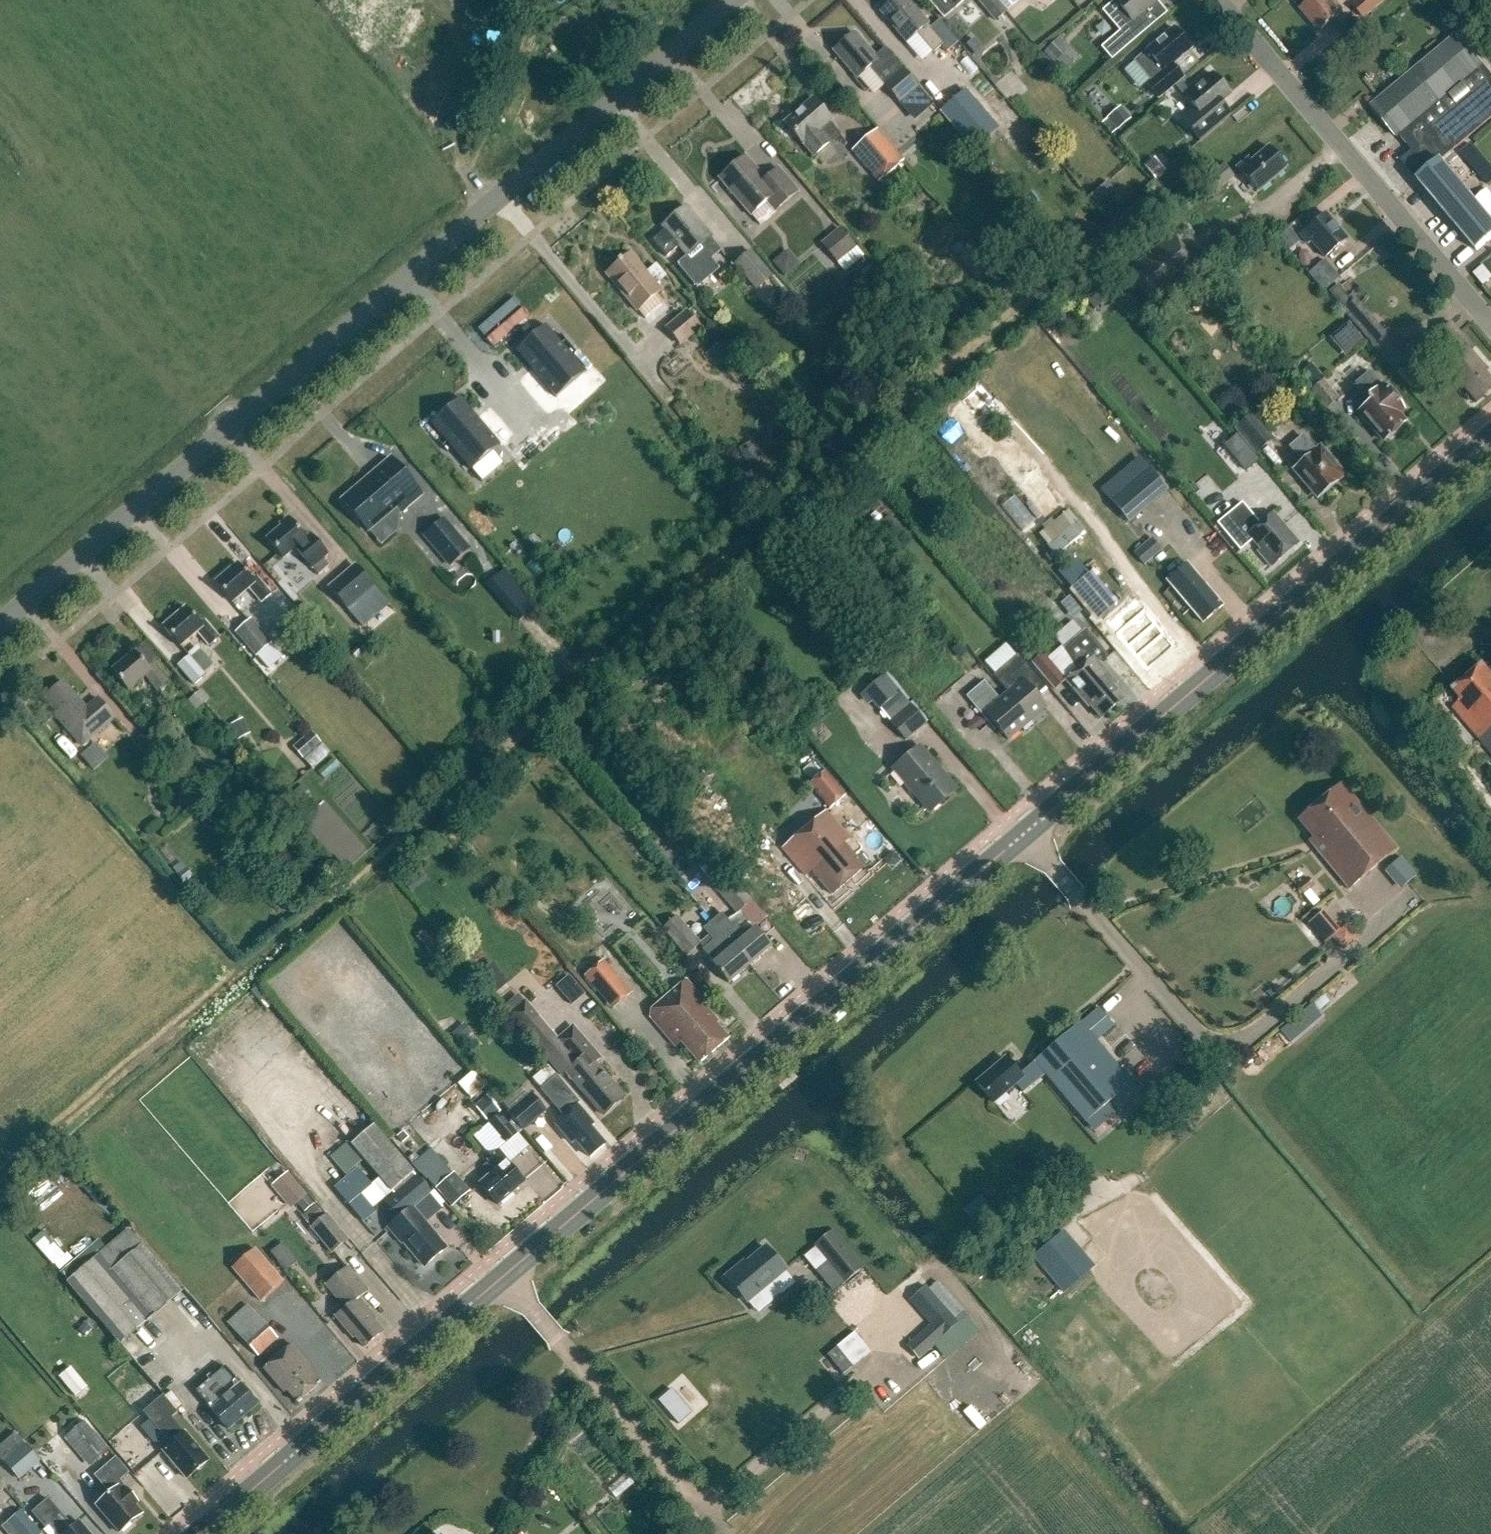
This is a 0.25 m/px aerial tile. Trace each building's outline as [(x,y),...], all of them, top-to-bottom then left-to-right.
[(909,44),(917,37),(932,54),(943,45),(947,51),(957,42),(939,21),(930,29),(906,0),(894,0),(881,11),(909,44)] [(928,0),(944,18),(965,0),(928,0)] [(995,21),(1006,12),(996,0),(977,0),(995,21)] [(1111,61),(1151,27),(1141,15),(1158,0),(1117,0),(1104,11),(1121,31),(1101,48),(1111,61)] [(1300,7),(1319,30),(1343,11),(1334,0),(1309,0),(1300,7)] [(1354,6),(1365,18),(1386,0),(1361,0),(1354,6)] [(1146,85),(1158,99),(1183,78),(1172,65),(1191,49),(1174,29),(1134,62),(1150,82),(1146,85)] [(981,46),(972,33),(959,43),(969,55),(981,46)] [(884,85),(902,106),(920,91),(884,49),(874,58),(854,34),(834,51),(857,78),(871,67),(878,76),(879,75),(886,83),(884,85)] [(1078,56),(1059,35),(1041,52),(1050,63),(1057,57),(1066,66),(1078,56)] [(1418,180),(1441,161),(1490,119),(1490,76),(1457,35),(1372,106),(1398,137),(1400,135),(1414,152),(1402,161),(1418,180)] [(1183,122),(1200,142),(1231,116),(1220,103),(1230,95),(1213,75),(1185,98),(1196,110),(1183,122)] [(831,122),(812,100),(784,124),(813,157),(830,143),(827,140),(837,132),(829,123),(831,122)] [(1107,118),(1117,130),(1128,121),(1118,109),(1107,118)] [(876,130),(852,151),(878,182),(903,162),(876,130)] [(1248,159),(1236,169),(1257,193),(1287,169),(1269,147),(1251,162),(1248,159)] [(1164,169),(1153,156),(1142,165),(1153,178),(1164,169)] [(765,181),(745,157),(719,179),(751,216),(767,202),(775,212),(798,192),(778,170),(765,181)] [(1477,251),(1490,240),(1490,221),(1470,196),(1479,188),(1462,168),(1453,176),(1441,161),(1418,180),(1477,251)] [(1233,177),(1223,165),(1205,180),(1215,192),(1233,177)] [(1107,182),(1091,196),(1097,204),(1114,191),(1107,182)] [(677,265),(697,289),(720,269),(711,260),(721,251),(710,238),(711,237),(686,208),(662,228),(687,257),(677,265)] [(1307,244),(1311,242),(1325,258),(1347,240),(1325,214),(1299,235),(1307,244)] [(820,243),(844,271),(864,254),(839,226),(820,243)] [(1172,235),(1126,274),(1152,305),(1198,266),(1172,235)] [(781,276),(798,265),(788,250),(771,260),(781,276)] [(734,265),(756,292),(773,278),(751,251),(734,265)] [(618,265),(606,275),(637,312),(661,291),(656,285),(665,277),(656,266),(647,274),(630,255),(621,263),(619,261),(617,263),(618,265)] [(1343,310),(1352,304),(1337,286),(1329,293),(1343,310)] [(790,300),(779,287),(770,294),(781,307),(790,300)] [(1096,292),(1087,300),(1095,310),(1104,303),(1096,292)] [(1343,312),(1352,323),(1365,311),(1356,301),(1343,312)] [(686,312),(666,329),(680,345),(700,329),(686,312)] [(1342,354),(1361,339),(1348,324),(1330,339),(1342,354)] [(1449,325),(1437,336),(1454,357),(1442,368),(1459,388),(1461,386),(1476,404),(1490,391),(1490,381),(1484,373),(1487,371),(1467,348),(1468,347),(1449,325)] [(517,351),(515,352),(555,398),(586,372),(546,326),(545,327),(517,351)] [(1414,355),(1390,329),(1372,345),(1396,372),(1414,355)] [(1361,416),(1361,419),(1366,426),(1370,426),(1383,441),(1385,439),(1389,440),(1396,433),(1397,429),(1404,423),(1399,416),(1404,412),(1382,387),(1381,387),(1369,373),(1354,386),(1369,404),(1359,413),(1361,416)] [(1323,379),(1310,391),(1326,409),(1338,398),(1323,379)] [(432,423),(430,424),(470,471),(501,445),(461,399),(459,400),(460,400),(432,424),(432,423)] [(1252,417),(1231,434),(1253,459),(1273,442),(1252,417)] [(1303,438),(1290,448),(1304,464),(1295,471),(1317,496),(1320,494),(1324,495),(1331,489),(1331,485),(1334,483),(1331,480),(1339,473),(1331,463),(1331,459),(1322,448),(1316,453),(1303,438)] [(360,486),(342,501),(368,531),(396,507),(402,513),(422,496),(391,459),(368,479),(369,481),(362,488),(360,486)] [(1148,471),(1109,502),(1127,524),(1166,493),(1148,471)] [(1094,488),(1105,502),(1114,495),(1103,481),(1094,488)] [(1252,541),(1260,550),(1258,552),(1271,568),(1298,544),(1273,514),(1260,525),(1242,503),(1217,525),(1240,551),(1252,541)] [(1055,556),(1085,528),(1065,507),(1036,535),(1055,556)] [(290,520),(267,539),(284,559),(295,549),(312,569),(318,576),(329,567),(323,560),(328,555),(308,533),(304,537),(290,520)] [(443,520),(425,536),(451,566),(469,550),(443,520)] [(1144,565),(1153,557),(1144,546),(1135,554),(1144,565)] [(252,581),(238,564),(215,583),(232,603),(249,588),(261,603),(270,595),(256,578),(252,581)] [(355,564),(326,588),(346,611),(374,587),(355,564)] [(1189,575),(1184,580),(1172,565),(1162,574),(1203,623),(1222,607),(1199,580),(1196,583),(1189,575)] [(486,580),(518,618),(535,605),(503,566),(486,580)] [(1096,567),(1078,582),(1085,590),(1103,575),(1096,567)] [(312,613),(304,603),(292,614),(300,623),(312,613)] [(200,625),(186,608),(163,627),(180,647),(197,632),(209,647),(219,639),(204,622),(200,625)] [(1147,670),(1175,647),(1144,610),(1116,634),(1147,670)] [(235,635),(257,660),(274,646),(252,621),(235,635)] [(1090,707),(1100,719),(1124,700),(1113,687),(1116,684),(1099,664),(1106,658),(1085,633),(1064,651),(1080,669),(1065,681),(1088,708),(1090,707)] [(967,652),(961,644),(954,649),(960,657),(967,652)] [(1043,676),(1054,666),(1043,654),(1040,656),(1036,651),(1028,659),(1043,676)] [(149,669),(134,652),(111,671),(128,691),(146,676),(158,690),(167,682),(153,665),(149,669)] [(1008,693),(1007,694),(1033,725),(1043,716),(1040,713),(1046,708),(1036,696),(1045,689),(1040,683),(1025,664),(1018,655),(993,676),(1008,693)] [(208,679),(192,658),(178,669),(194,689),(208,679)] [(1484,665),(1454,691),(1462,701),(1454,708),(1490,753),(1490,674),(1484,665)] [(868,707),(872,703),(907,744),(927,726),(885,677),(860,698),(868,707)] [(993,723),(1008,741),(1021,729),(1024,732),(1033,725),(1007,694),(999,700),(984,682),(966,697),(990,725),(993,723)] [(63,683),(45,699),(58,714),(55,716),(82,747),(114,719),(97,699),(86,709),(63,683)] [(189,700),(196,709),(210,698),(201,690),(189,700)] [(296,747),(314,769),(333,753),(314,732),(296,747)] [(94,742),(80,754),(92,768),(106,756),(94,742)] [(919,748),(894,770),(930,812),(956,790),(919,748)] [(844,791),(827,770),(813,782),(827,799),(825,800),(828,804),(844,791)] [(1341,785),(1294,824),(1349,889),(1396,849),(1341,785)] [(811,871),(832,895),(864,868),(843,844),(849,839),(826,812),(782,849),(805,876),(811,871)] [(1382,870),(1398,889),(1415,874),(1399,856),(1382,870)] [(179,877),(187,888),(196,881),(193,877),(194,877),(188,869),(179,877)] [(728,875),(712,890),(737,916),(752,902),(728,875)] [(1306,877),(1294,886),(1301,895),(1313,886),(1306,877)] [(1322,942),(1334,930),(1318,913),(1306,925),(1322,942)] [(712,922),(750,966),(771,948),(755,929),(743,939),(734,929),(721,914),(712,922)] [(662,932),(686,959),(701,946),(677,919),(662,932)] [(712,965),(728,984),(750,966),(712,922),(703,929),(713,941),(703,951),(714,963),(712,965)] [(1337,934),(1331,939),(1342,951),(1354,941),(1344,929),(1337,934)] [(632,995),(603,962),(583,979),(612,1012),(632,995)] [(495,963),(483,973),(498,992),(511,982),(495,963)] [(556,986),(571,1001),(582,990),(567,975),(556,986)] [(681,1043),(699,1064),(728,1040),(715,1024),(717,1022),(703,1005),(705,1003),(686,981),(651,1010),(651,1018),(675,1047),(681,1043)] [(566,1073),(603,1115),(624,1098),(595,1063),(600,1059),(573,1027),(558,1040),(525,1002),(510,1015),(562,1076),(566,1073)] [(993,1104),(1016,1085),(1023,1094),(1044,1075),(1085,1123),(1132,1084),(1080,1023),(1034,1062),(1034,1063),(1020,1076),(1005,1059),(976,1083),(993,1104)] [(1290,1023),(1281,1032),(1291,1044),(1301,1036),(1290,1023)] [(470,1072),(457,1081),(467,1098),(481,1089),(470,1072)] [(576,1141),(590,1158),(605,1146),(590,1129),(594,1126),(577,1106),(579,1104),(556,1078),(540,1092),(562,1118),(555,1124),(572,1144),(576,1141)] [(507,1113),(522,1130),(545,1111),(530,1093),(507,1113)] [(498,1113),(487,1123),(504,1143),(516,1134),(498,1113)] [(403,1242),(424,1267),(446,1249),(424,1223),(423,1223),(412,1210),(430,1194),(373,1126),(345,1150),(359,1167),(365,1162),(379,1178),(392,1193),(394,1196),(386,1202),(400,1218),(388,1228),(401,1244),(403,1242)] [(487,1160),(496,1171),(480,1185),(497,1205),(523,1183),(507,1163),(508,1162),(499,1150),(487,1160)] [(392,1193),(379,1178),(372,1185),(358,1169),(336,1189),(364,1222),(376,1212),(373,1209),(384,1200),(392,1193)] [(289,1172),(273,1186),(292,1208),(308,1194),(289,1172)] [(441,1188),(457,1207),(475,1191),(459,1173),(441,1188)] [(317,1204),(307,1213),(314,1222),(325,1214),(317,1204)] [(331,1253),(348,1239),(326,1212),(325,1214),(314,1222),(309,1226),(331,1253)] [(55,1269),(67,1258),(42,1229),(30,1239),(55,1269)] [(815,1246),(845,1283),(861,1270),(830,1233),(815,1246)] [(101,1260),(98,1257),(68,1283),(120,1344),(181,1292),(132,1234),(101,1260)] [(1039,1250),(1030,1257),(1050,1281),(1043,1287),(1055,1300),(1062,1294),(1063,1295),(1088,1274),(1056,1236),(1046,1244),(1041,1237),(1034,1243),(1039,1250)] [(232,1268),(260,1302),(284,1281),(256,1248),(232,1268)] [(279,1248),(273,1253),(288,1272),(294,1267),(279,1248)] [(726,1278),(746,1302),(784,1270),(766,1248),(742,1268),(740,1267),(726,1278)] [(367,1291),(348,1268),(326,1286),(345,1309),(335,1317),(353,1338),(355,1337),(364,1348),(383,1332),(373,1321),(375,1319),(358,1299),(367,1291)] [(957,1324),(947,1312),(925,1288),(910,1301),(932,1326),(908,1346),(919,1358),(957,1324)] [(228,1323),(249,1346),(270,1328),(248,1304),(228,1323)] [(292,1345),(264,1369),(273,1380),(273,1381),(284,1393),(287,1391),(297,1404),(320,1384),(309,1371),(312,1369),(292,1345)] [(837,1348),(827,1356),(843,1375),(853,1367),(837,1348)] [(225,1367),(196,1392),(228,1430),(257,1405),(225,1367)] [(672,1389),(658,1401),(678,1425),(692,1413),(672,1389)] [(164,1398),(144,1414),(157,1429),(170,1445),(163,1451),(165,1453),(168,1460),(171,1460),(187,1479),(197,1470),(201,1471),(206,1463),(208,1462),(173,1420),(178,1415),(164,1398)] [(62,1440),(85,1467),(106,1449),(83,1422),(62,1440)] [(17,1481),(38,1462),(12,1432),(0,1442),(0,1462),(17,1481)] [(116,1459),(95,1476),(110,1494),(96,1506),(119,1533),(121,1531),(123,1533),(132,1526),(130,1524),(142,1514),(132,1502),(134,1500),(118,1481),(128,1473),(116,1459)] [(35,1512),(47,1526),(48,1525),(56,1533),(89,1533),(79,1522),(74,1527),(50,1499),(35,1512)] [(8,1522),(19,1533),(41,1533),(42,1533),(22,1510),(8,1522)]
